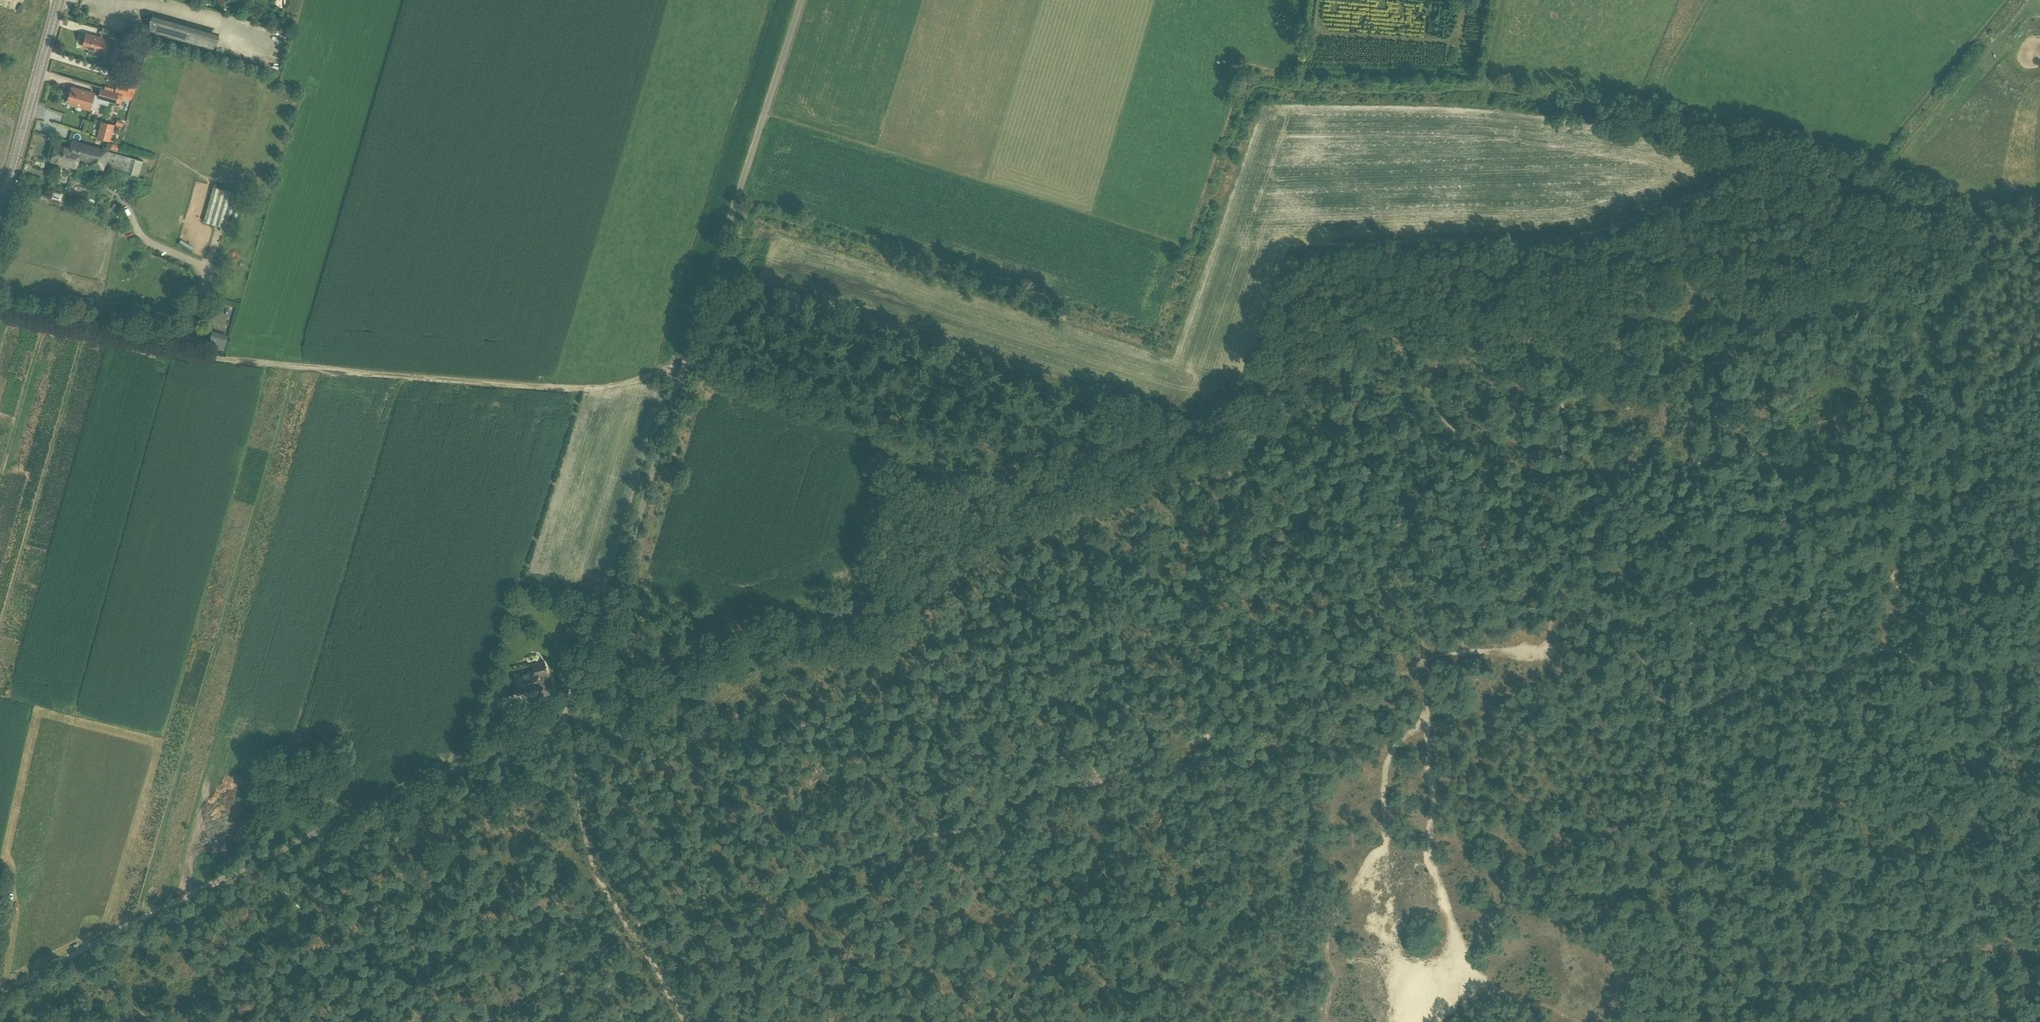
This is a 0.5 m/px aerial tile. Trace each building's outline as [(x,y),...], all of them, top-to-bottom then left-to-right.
[(196,28),(155,17),(150,33),(192,45),(196,28)] [(266,28),(264,34),(277,38),(279,32),(266,28)] [(84,39),(83,43),(84,44),(84,45),(90,47),(89,53),(97,55),(99,51),(105,53),(108,42),(104,41),(105,38),(102,38),(103,37),(87,33),(87,35),(86,39),(84,39)] [(118,65),(123,47),(114,44),(109,63),(118,65)] [(125,94),(139,98),(141,86),(123,82),(121,93),(106,90),(104,100),(123,104),(125,94)] [(73,84),(69,101),(82,105),(82,106),(91,109),(96,90),(73,84)] [(101,120),(97,137),(110,141),(115,124),(101,120)] [(56,147),(52,160),(75,168),(77,164),(78,164),(80,158),(91,161),(90,165),(103,168),(138,178),(142,161),(72,140),(70,149),(67,148),(66,149),(56,147)] [(123,153),(124,147),(117,145),(115,151),(123,153)] [(216,187),(206,222),(236,230),(246,195),(216,187)] [(52,190),(50,199),(61,202),(63,192),(52,190)] [(105,302),(94,300),(91,314),(102,317),(105,302)] [(220,338),(219,347),(230,349),(231,340),(220,338)] [(547,674),(544,661),(532,664),(534,671),(515,676),(518,692),(540,687),(538,676),(547,674)]
